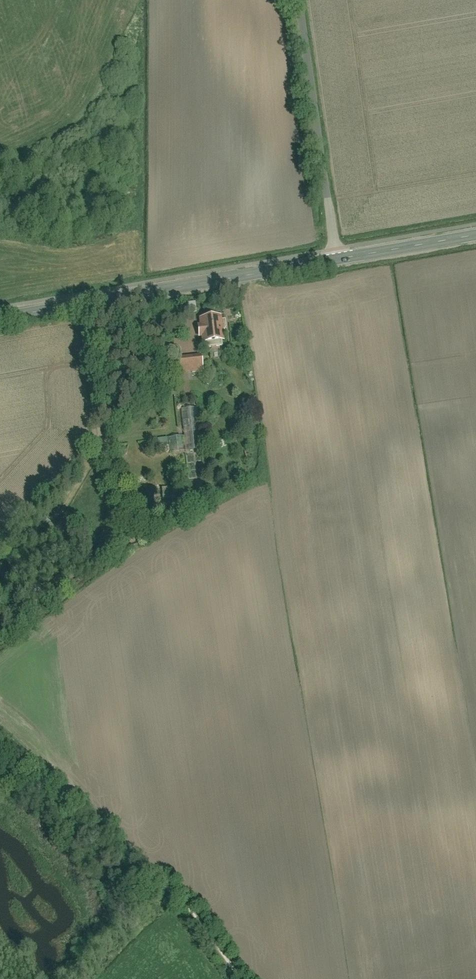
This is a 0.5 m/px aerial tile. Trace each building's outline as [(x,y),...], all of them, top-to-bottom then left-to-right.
[(193,301),(183,302),(183,310),(194,310),(193,301)] [(223,341),(221,316),(198,318),(200,343),(223,341)] [(201,359),(171,361),(172,374),(202,372),(201,359)] [(180,408),(183,435),(167,437),(169,452),(200,449),(195,407),(180,408)] [(33,597),(42,593),(38,583),(29,586),(33,597)]
